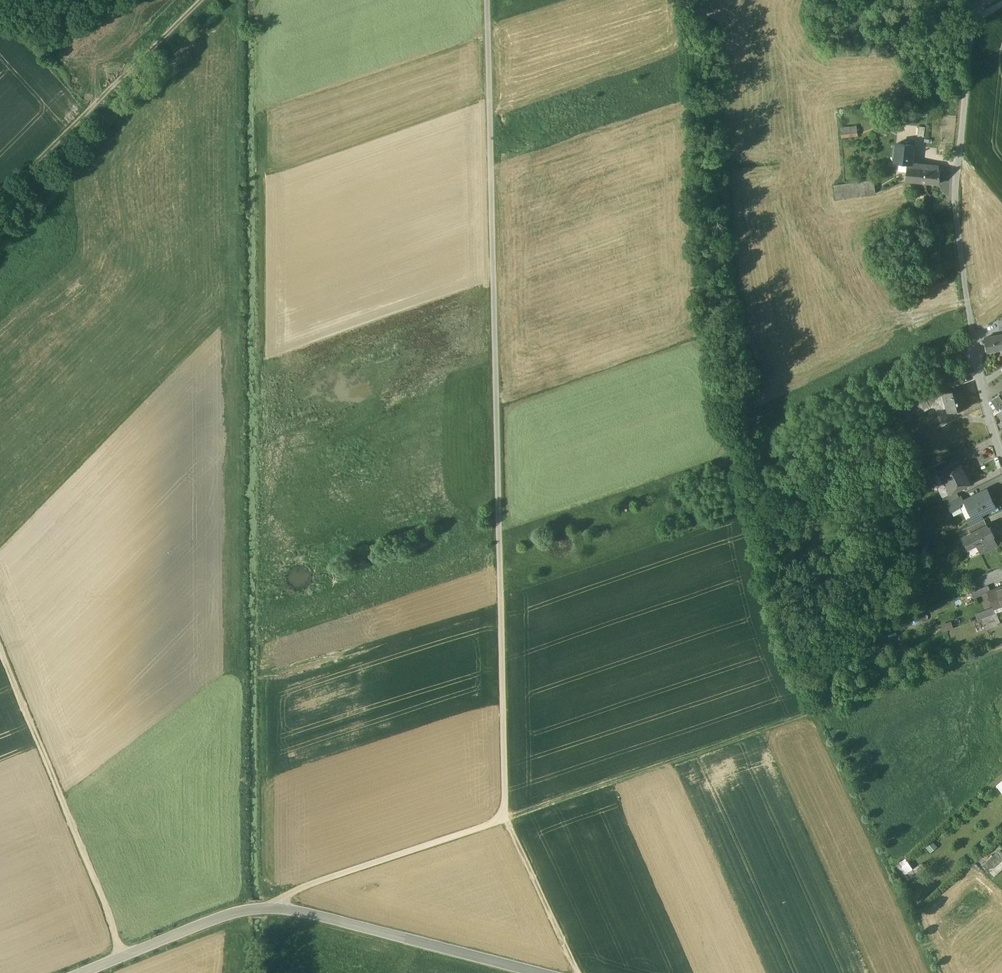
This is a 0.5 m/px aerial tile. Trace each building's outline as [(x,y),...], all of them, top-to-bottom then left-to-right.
[(857,126),(841,128),(842,137),(858,135),(857,126)] [(914,145),(897,144),(895,161),(907,162),(912,163),(914,145)] [(912,163),(907,162),(906,180),(939,183),(940,170),(935,169),(936,165),(912,163)] [(874,180),(834,185),(836,198),(876,193),(874,180)] [(1000,334),(985,336),(987,350),(1001,348),(1001,334),(1000,334)] [(962,387),(943,392),(946,404),(948,403),(950,411),(967,407),(965,397),(963,398),(960,388),(962,388),(962,387)] [(992,400),(996,405),(999,409),(1001,407),(1001,398),(999,394),(992,400)] [(926,397),(896,412),(902,422),(931,407),(926,397)] [(948,465),(937,471),(937,472),(939,471),(945,481),(965,471),(963,467),(965,466),(961,459),(948,465)] [(945,460),(933,466),(936,472),(937,472),(937,471),(948,465),(945,460)] [(965,471),(945,481),(950,492),(948,493),(948,494),(956,490),(973,481),(969,475),(967,476),(965,471)] [(963,500),(960,502),(961,505),(968,519),(976,514),(976,515),(981,512),(981,513),(995,506),(987,489),(963,500)] [(956,490),(948,494),(948,493),(942,496),(945,503),(947,502),(959,496),(956,490)] [(959,496),(947,502),(951,510),(961,505),(960,502),(963,500),(961,495),(959,496)] [(981,512),(976,515),(976,514),(968,519),(971,525),(984,518),(981,513),(981,512)] [(984,519),(968,527),(971,533),(987,525),(984,519)] [(971,533),(964,536),(969,546),(975,543),(980,552),(996,544),(987,525),(971,533)] [(969,546),(964,536),(960,538),(970,557),(980,552),(975,543),(969,546)] [(988,585),(971,592),(973,598),(990,591),(988,585)] [(990,591),(996,606),(1001,604),(1001,586),(990,591)] [(993,607),(976,613),(978,619),(982,618),(995,613),(993,607)] [(995,613),(982,618),(986,629),(1001,624),(996,613),(995,613)] [(956,630),(948,632),(950,638),(958,635),(956,630)] [(903,873),(912,867),(907,859),(898,864),(903,873)] [(989,871),(994,878),(997,876),(1001,881),(1001,880),(1001,860),(989,871)]
